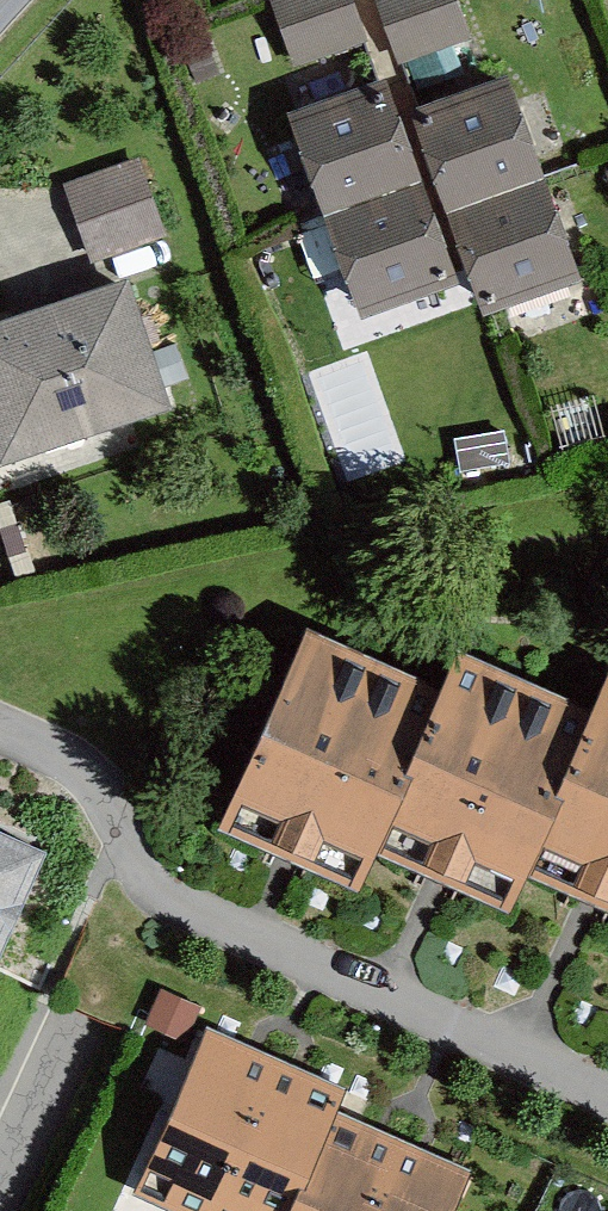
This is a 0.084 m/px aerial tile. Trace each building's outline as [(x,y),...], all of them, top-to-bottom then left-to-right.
[(366,43),(350,0),(264,0),(290,71),(366,43)] [(472,41),(458,0),(376,0),(398,66),(472,41)] [(410,116),(445,216),(541,182),(505,83),(410,116)] [(279,126),(315,226),(410,192),(375,93),(279,126)] [(61,183),(88,262),(166,236),(139,157),(61,183)] [(445,216),(480,315),(576,281),(541,182),(445,216)] [(315,226),(350,325),(446,291),(410,192),(315,226)] [(164,413),(118,284),(0,326),(0,472),(164,413)] [(207,837),(342,895),(358,856),(427,697),(293,639),(207,837)] [(427,697),(358,856),(492,913),(510,872),(575,723),(441,665),(427,697)] [(510,872),(607,915),(607,684),(594,678),(575,723),(510,872)] [(28,859),(0,846),(0,920),(28,859)] [(474,1171),(432,1153),(366,1125),(336,1113),(346,1089),(301,1070),(238,1043),(202,1027),(128,1199),(157,1210),(457,1210),(474,1171)]
